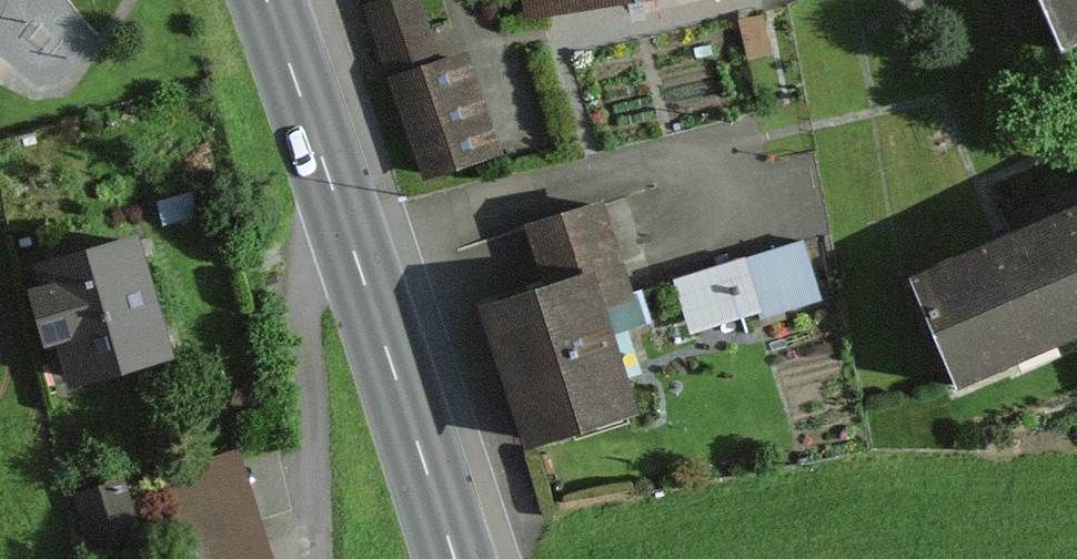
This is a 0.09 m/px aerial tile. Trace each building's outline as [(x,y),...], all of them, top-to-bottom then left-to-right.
[(360,9),(420,189),(507,160),(472,57),(443,66),(421,0),(388,0),(360,9)] [(521,23),(642,4),(667,0),(517,0),(521,23)] [(1057,56),(1076,48),(1076,0),(1034,0),(1057,56)] [(539,295),(479,315),(528,461),(637,425),(603,322),(636,311),(602,208),(524,233),(544,294),(539,295)] [(905,287),(954,398),(1076,344),(1076,211),(1006,242),(905,287)] [(800,248),(673,288),(689,338),(760,315),(763,325),(819,307),(800,248)] [(129,249),(37,278),(45,304),(33,308),(48,357),(58,354),(73,400),(167,371),(129,249)] [(159,481),(181,558),(269,558),(239,459),(159,481)] [(126,482),(73,500),(92,555),(144,537),(126,482)]
